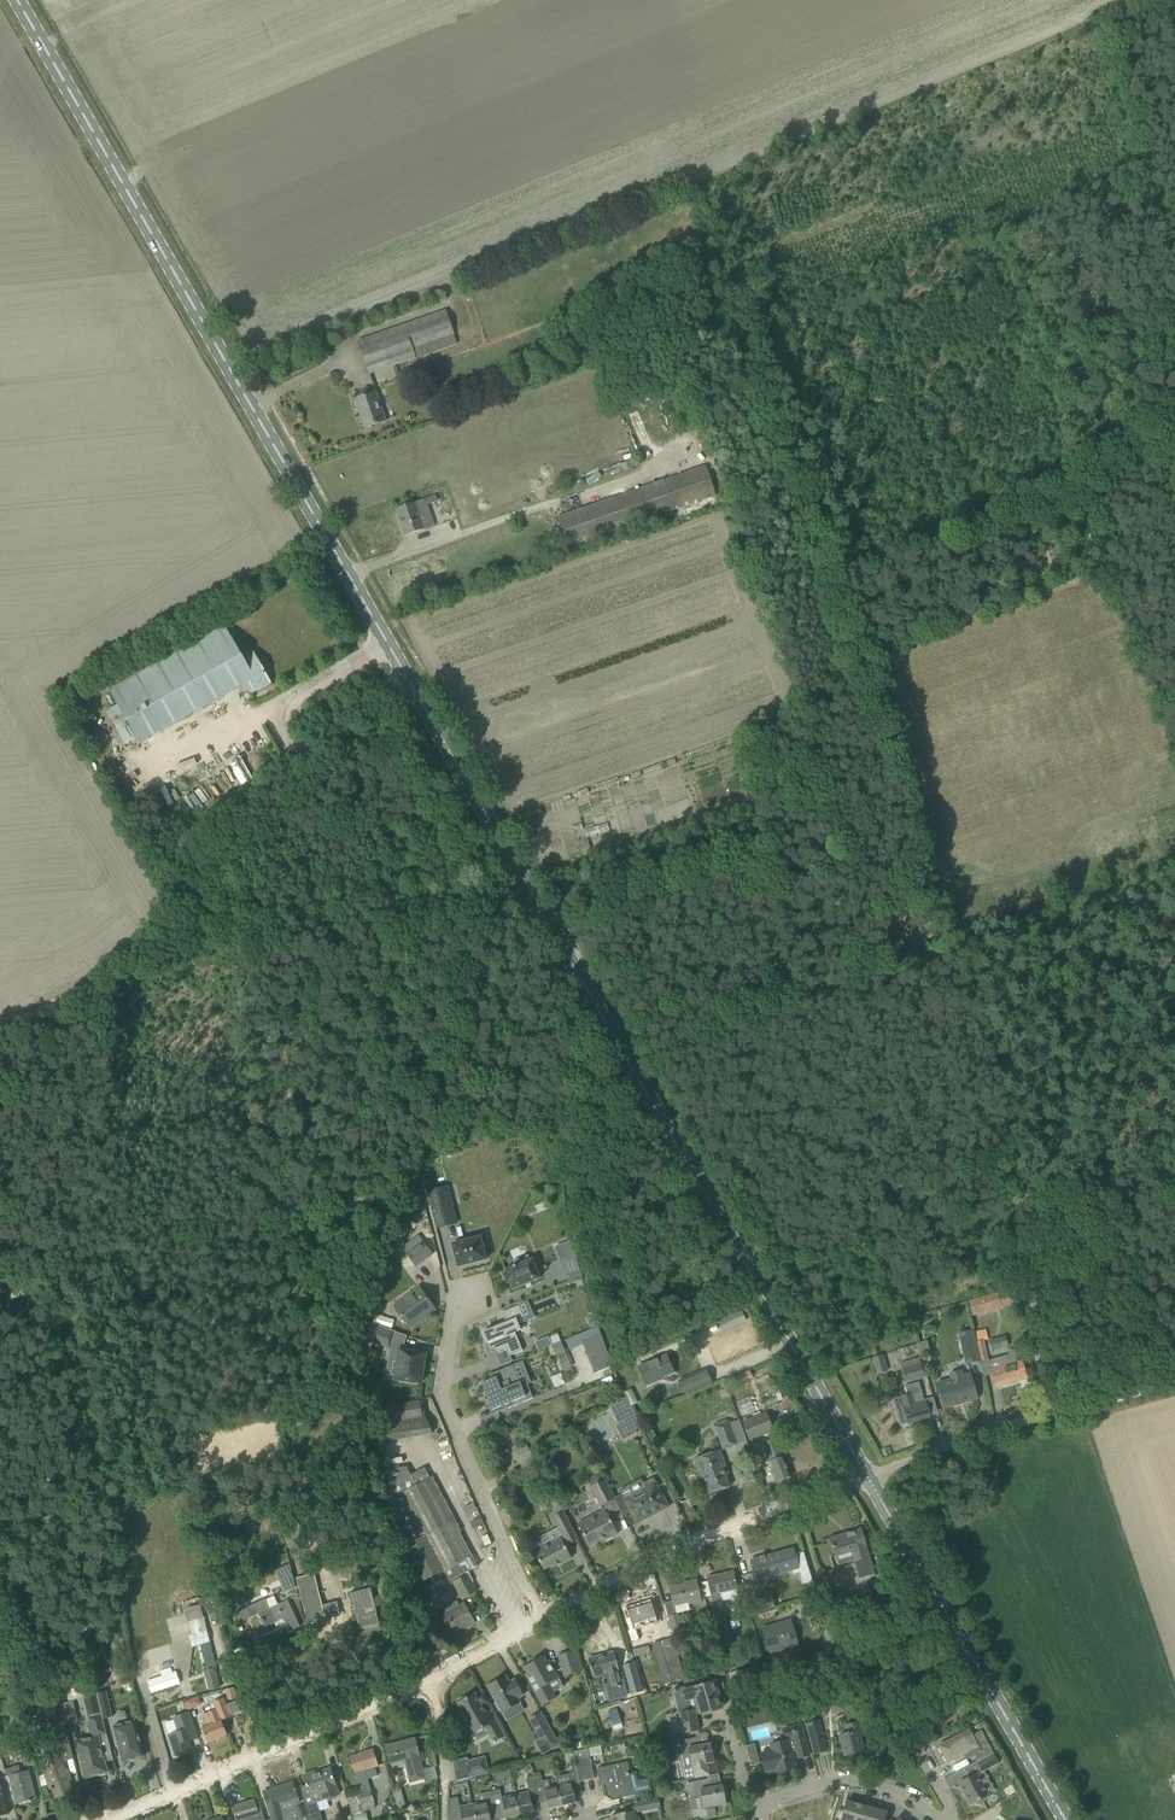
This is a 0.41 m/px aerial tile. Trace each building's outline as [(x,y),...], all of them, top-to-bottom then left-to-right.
[(358,341),(369,374),(457,344),(446,311),(358,341)] [(576,312),(567,315),(571,324),(579,321),(576,312)] [(449,360),(441,363),(443,370),(451,367),(449,360)] [(364,426),(365,428),(386,421),(376,392),(355,400),(359,411),(360,410),(365,426),(364,426)] [(557,518),(567,547),(726,492),(722,480),(715,462),(557,518)] [(422,499),(424,505),(437,501),(435,495),(422,499)] [(407,505),(396,509),(405,536),(425,530),(434,527),(430,516),(423,518),(417,502),(407,505)] [(224,625),(109,690),(139,744),(244,684),(250,695),(271,683),(253,651),(243,657),(224,625)] [(308,713),(301,717),(304,723),(311,719),(308,713)] [(174,768),(188,761),(185,755),(171,763),(174,768)] [(449,1196),(430,1201),(437,1229),(456,1224),(449,1196)] [(397,1234),(394,1243),(401,1246),(404,1237),(401,1236),(397,1234)] [(480,1237),(452,1244),(458,1267),(486,1260),(480,1237)] [(422,1242),(407,1253),(416,1266),(432,1255),(422,1242)] [(576,1263),(577,1262),(573,1251),(572,1251),(558,1256),(563,1268),(576,1263)] [(503,1273),(508,1283),(509,1283),(512,1290),(540,1278),(532,1260),(530,1261),(528,1256),(513,1262),(515,1265),(512,1266),(513,1267),(504,1270),(505,1272),(503,1273)] [(418,1286),(393,1305),(410,1328),(435,1310),(418,1286)] [(969,1302),(973,1316),(1003,1308),(998,1294),(969,1302)] [(495,1347),(496,1352),(506,1348),(509,1356),(523,1351),(515,1333),(516,1333),(516,1332),(521,1330),(517,1320),(524,1317),(519,1306),(502,1313),(506,1323),(484,1332),(484,1331),(483,1332),(490,1350),(491,1349),(495,1347)] [(721,1329),(745,1319),(741,1311),(718,1321),(721,1329)] [(593,1316),(586,1319),(590,1328),(597,1326),(593,1316)] [(396,1332),(370,1323),(364,1339),(390,1348),(396,1332)] [(959,1334),(966,1365),(980,1361),(973,1331),(959,1334)] [(613,1367),(601,1335),(582,1342),(594,1374),(613,1367)] [(1026,1376),(1029,1375),(1025,1362),(1022,1363),(1019,1353),(989,1361),(984,1342),(989,1340),(987,1335),(975,1338),(981,1362),(984,1376),(992,1374),(996,1387),(1026,1378),(1026,1376)] [(552,1345),(549,1336),(535,1342),(538,1351),(552,1345)] [(558,1359),(566,1355),(561,1342),(552,1345),(558,1359)] [(390,1349),(385,1378),(395,1379),(421,1383),(425,1354),(390,1349)] [(662,1377),(674,1373),(666,1355),(638,1367),(646,1386),(658,1381),(657,1378),(661,1376),(662,1377)] [(873,1359),(878,1375),(888,1372),(884,1356),(873,1359)] [(901,1364),(907,1385),(925,1379),(925,1377),(927,1377),(923,1365),(922,1365),(920,1359),(901,1364)] [(718,1364),(692,1375),(697,1389),(724,1378),(718,1364)] [(522,1386),(513,1365),(489,1375),(491,1380),(481,1383),(491,1406),(493,1405),(496,1413),(533,1398),(527,1384),(522,1386)] [(750,1371),(737,1377),(739,1382),(740,1384),(753,1378),(750,1371)] [(962,1404),(978,1399),(970,1374),(963,1376),(961,1371),(950,1374),(951,1379),(937,1383),(939,1390),(938,1390),(939,1394),(940,1394),(941,1397),(944,1396),(947,1408),(956,1405),(955,1404),(961,1402),(962,1404)] [(611,1376),(601,1380),(604,1387),(614,1383),(611,1376)] [(562,1377),(552,1381),(555,1387),(564,1383),(562,1377)] [(902,1398),(893,1400),(900,1425),(908,1423),(909,1424),(930,1417),(926,1406),(925,1401),(924,1402),(919,1382),(908,1386),(910,1394),(901,1397),(902,1398)] [(727,1389),(721,1391),(723,1398),(730,1396),(727,1389)] [(598,1398),(594,1400),(597,1407),(602,1404),(598,1398)] [(627,1398),(610,1408),(620,1425),(621,1427),(628,1423),(632,1431),(635,1430),(641,1427),(627,1398)] [(376,1408),(381,1442),(432,1434),(426,1417),(423,1417),(420,1401),(376,1408)] [(743,1423),(749,1441),(774,1432),(767,1414),(743,1423)] [(715,1427),(723,1451),(738,1446),(730,1422),(715,1427)] [(653,1431),(645,1434),(650,1444),(657,1440),(653,1431)] [(763,1443),(777,1482),(791,1477),(776,1438),(763,1443)] [(725,1475),(728,1474),(720,1451),(694,1460),(701,1478),(704,1477),(710,1493),(729,1487),(725,1475)] [(827,1464),(822,1467),(826,1474),(831,1471),(827,1464)] [(406,1467),(385,1470),(393,1499),(392,1499),(404,1546),(403,1546),(413,1565),(409,1567),(413,1574),(411,1575),(416,1584),(421,1582),(443,1571),(451,1585),(454,1583),(462,1599),(476,1592),(472,1583),(474,1581),(469,1573),(470,1570),(477,1567),(430,1479),(424,1467),(410,1475),(406,1467)] [(617,1498),(615,1499),(624,1515),(630,1512),(631,1514),(632,1513),(634,1517),(633,1520),(636,1521),(637,1522),(639,1521),(642,1522),(647,1519),(648,1516),(654,1513),(655,1514),(668,1507),(663,1496),(653,1478),(643,1484),(641,1479),(620,1491),(622,1495),(617,1498)] [(591,1487),(601,1506),(615,1499),(605,1479),(591,1487)] [(568,1500),(579,1497),(577,1489),(552,1496),(557,1512),(571,1508),(568,1500)] [(605,1510),(578,1525),(589,1546),(605,1538),(606,1540),(618,1534),(605,1510)] [(547,1535),(551,1543),(534,1553),(544,1570),(558,1563),(559,1565),(571,1558),(565,1547),(578,1540),(564,1513),(553,1518),(559,1528),(547,1535)] [(855,1564),(859,1578),(874,1574),(870,1560),(865,1546),(866,1546),(861,1529),(830,1539),(835,1556),(853,1550),(857,1563),(855,1564)] [(751,1561),(756,1580),(798,1568),(792,1550),(751,1561)] [(237,1564),(226,1569),(228,1575),(239,1571),(237,1564)] [(265,1628),(276,1623),(275,1622),(283,1618),(290,1631),(300,1627),(287,1600),(278,1604),(270,1586),(282,1580),(276,1568),(264,1573),(265,1574),(262,1575),(263,1578),(259,1581),(251,1585),(254,1591),(262,1588),(266,1597),(264,1598),(264,1599),(246,1608),(251,1618),(259,1614),(261,1619),(260,1620),(261,1623),(263,1623),(265,1628)] [(720,1594),(737,1590),(736,1583),(734,1577),(733,1572),(717,1575),(718,1578),(708,1580),(713,1601),(721,1600),(720,1594)] [(326,1618),(322,1605),(319,1592),(307,1595),(305,1586),(317,1583),(314,1574),(296,1578),(307,1623),(308,1623),(326,1618)] [(739,1576),(734,1577),(736,1583),(737,1590),(740,1599),(745,1598),(739,1576)] [(129,1579),(122,1582),(125,1589),(132,1586),(129,1579)] [(688,1584),(670,1588),(674,1607),(689,1604),(690,1606),(701,1603),(696,1580),(687,1582),(688,1584)] [(354,1605),(355,1605),(361,1627),(376,1623),(376,1621),(374,1613),(376,1612),(377,1612),(371,1589),(359,1592),(350,1594),(353,1606),(354,1605)] [(651,1599),(626,1607),(629,1618),(626,1619),(630,1631),(629,1631),(632,1642),(640,1640),(637,1629),(658,1623),(651,1599)] [(454,1612),(446,1616),(454,1631),(473,1620),(465,1606),(461,1608),(457,1601),(450,1605),(454,1612)] [(191,1635),(189,1636),(192,1647),(200,1645),(206,1670),(204,1671),(209,1691),(220,1688),(215,1669),(216,1668),(201,1609),(185,1613),(191,1635)] [(711,1616),(718,1643),(732,1639),(725,1612),(711,1616)] [(678,1614),(668,1617),(674,1634),(684,1630),(678,1614)] [(762,1629),(770,1654),(800,1645),(792,1619),(762,1629)] [(673,1638),(659,1642),(672,1683),(686,1679),(673,1638)] [(721,1654),(725,1668),(735,1665),(731,1650),(721,1654)] [(558,1656),(565,1676),(580,1672),(573,1651),(558,1656)] [(610,1700),(609,1700),(609,1701),(626,1696),(614,1651),(613,1652),(589,1659),(589,1658),(589,1659),(591,1667),(590,1667),(591,1670),(592,1670),(594,1678),(595,1678),(595,1677),(608,1674),(612,1687),(606,1689),(606,1690),(607,1690),(608,1693),(607,1693),(607,1694),(608,1694),(610,1700)] [(559,1678),(549,1660),(547,1662),(544,1656),(542,1657),(541,1656),(533,1660),(534,1662),(524,1667),(527,1673),(524,1674),(542,1706),(552,1700),(548,1693),(552,1691),(548,1684),(559,1678)] [(763,1664),(767,1678),(786,1672),(782,1658),(763,1664)] [(635,1665),(623,1668),(631,1697),(643,1694),(635,1665)] [(146,1681),(150,1694),(180,1684),(176,1671),(172,1672),(170,1667),(160,1671),(161,1676),(146,1681)] [(738,1670),(728,1673),(733,1689),(743,1686),(738,1670)] [(488,1687),(497,1702),(495,1703),(499,1711),(501,1710),(502,1712),(520,1703),(517,1698),(523,1695),(514,1680),(509,1683),(506,1677),(488,1687)] [(722,1707),(718,1691),(725,1689),(722,1680),(715,1682),(715,1681),(701,1686),(700,1682),(683,1687),(686,1700),(695,1698),(700,1714),(712,1710),(713,1712),(719,1710),(720,1708),(722,1707)] [(233,1687),(226,1689),(228,1699),(236,1697),(237,1697),(235,1687),(233,1687)] [(97,1696),(101,1713),(103,1719),(113,1717),(107,1691),(97,1694),(97,1696)] [(460,1703),(457,1704),(463,1714),(461,1715),(466,1724),(468,1723),(474,1733),(475,1733),(478,1739),(489,1733),(486,1729),(497,1723),(491,1713),(487,1715),(475,1694),(467,1698),(466,1696),(458,1700),(460,1703)] [(97,1696),(83,1699),(87,1717),(101,1713),(97,1696)] [(198,1697),(185,1702),(189,1710),(201,1705),(198,1697)] [(202,1715),(206,1725),(202,1728),(208,1743),(227,1735),(221,1720),(231,1717),(223,1698),(212,1702),(215,1709),(202,1715)] [(609,1711),(614,1726),(622,1724),(617,1709),(609,1711)] [(679,1712),(683,1734),(698,1731),(694,1710),(679,1712)] [(55,1724),(49,1726),(52,1733),(58,1750),(70,1746),(66,1728),(62,1712),(53,1715),(55,1724)] [(178,1732),(168,1735),(175,1755),(191,1750),(188,1741),(197,1738),(189,1712),(173,1718),(178,1732)] [(103,1719),(101,1713),(87,1717),(92,1738),(76,1742),(86,1777),(98,1774),(99,1776),(106,1775),(105,1772),(107,1772),(104,1763),(114,1760),(103,1719)] [(541,1713),(529,1719),(541,1740),(536,1742),(542,1754),(558,1745),(541,1713)] [(114,1727),(123,1762),(144,1756),(135,1721),(114,1727)] [(819,1721),(806,1724),(807,1728),(811,1744),(824,1741),(820,1725),(819,1721)] [(842,1721),(834,1723),(836,1733),(840,1732),(841,1736),(839,1736),(845,1756),(863,1751),(859,1737),(863,1736),(859,1722),(845,1726),(844,1727),(842,1721)] [(796,1769),(791,1753),(799,1751),(798,1748),(807,1746),(801,1725),(785,1729),(788,1741),(771,1745),(772,1751),(760,1754),(765,1772),(777,1769),(778,1773),(796,1769)] [(969,1729),(937,1746),(947,1765),(963,1756),(964,1757),(969,1759),(975,1756),(974,1752),(980,1749),(979,1747),(969,1729)] [(15,1740),(17,1750),(19,1749),(23,1763),(34,1761),(27,1736),(15,1740)] [(646,1741),(648,1751),(664,1748),(665,1748),(663,1738),(646,1741)] [(684,1740),(674,1742),(677,1757),(686,1755),(690,1757),(692,1766),(684,1768),(686,1780),(687,1780),(695,1778),(698,1778),(710,1775),(707,1764),(715,1762),(713,1753),(714,1753),(712,1746),(711,1746),(711,1744),(698,1746),(696,1738),(684,1740)] [(386,1747),(390,1765),(403,1761),(409,1782),(425,1778),(415,1739),(386,1747)] [(980,1749),(974,1752),(975,1756),(978,1761),(993,1753),(989,1744),(980,1749)] [(373,1801),(374,1801),(367,1779),(377,1776),(375,1768),(378,1767),(373,1749),(350,1757),(361,1793),(346,1798),(351,1815),(375,1808),(373,1801)] [(572,1752),(575,1765),(579,1782),(594,1778),(587,1749),(572,1752)] [(72,1792),(58,1752),(40,1758),(47,1777),(45,1778),(49,1790),(52,1788),(55,1798),(72,1792)] [(978,1761),(976,1762),(982,1773),(999,1764),(993,1753),(978,1761)] [(756,1754),(749,1756),(751,1765),(752,1765),(758,1763),(756,1754)] [(468,1761),(466,1762),(470,1777),(488,1772),(484,1757),(468,1761)] [(597,1769),(601,1787),(604,1786),(606,1797),(613,1801),(620,1799),(620,1798),(651,1791),(649,1779),(648,1778),(639,1780),(638,1779),(636,1772),(630,1773),(628,1762),(597,1769)] [(571,1782),(558,1785),(562,1806),(576,1803),(575,1796),(582,1794),(579,1782),(575,1765),(569,1774),(571,1782)] [(5,1769),(6,1777),(9,1776),(16,1804),(36,1799),(29,1770),(20,1772),(19,1766),(5,1769)] [(304,1777),(307,1787),(301,1788),(300,1786),(300,1787),(306,1805),(311,1819),(322,1819),(317,1803),(336,1797),(336,1796),(339,1795),(330,1769),(321,1772),(314,1775),(313,1772),(303,1775),(304,1777)] [(533,1774),(534,1781),(542,1780),(540,1772),(533,1774)] [(959,1784),(970,1805),(980,1799),(981,1801),(983,1801),(987,1798),(987,1797),(987,1796),(988,1795),(977,1774),(959,1784)] [(688,1783),(690,1798),(698,1797),(703,1800),(704,1809),(726,1804),(725,1796),(728,1795),(726,1786),(723,1787),(723,1785),(709,1788),(707,1780),(688,1783)] [(300,1819),(308,1816),(305,1805),(300,1806),(293,1783),(263,1792),(272,1819),(301,1819),(300,1819)] [(562,1806),(558,1785),(544,1788),(549,1809),(562,1806)] [(492,1791),(493,1796),(496,1807),(503,1805),(506,1818),(520,1815),(515,1795),(502,1798),(500,1789),(492,1791)] [(393,1792),(397,1809),(405,1807),(401,1790),(393,1792)] [(529,1791),(515,1795),(520,1815),(534,1812),(529,1791)] [(449,1807),(449,1816),(458,1814),(456,1808),(460,1807),(458,1797),(449,1799),(449,1807)] [(640,1802),(642,1811),(660,1807),(658,1798),(640,1802)] [(259,1802),(255,1803),(254,1800),(233,1806),(237,1819),(265,1819),(259,1802)] [(473,1807),(474,1807),(477,1819),(491,1819),(487,1801),(473,1804),(473,1807)] [(860,1805),(846,1801),(841,1819),(856,1819),(860,1805)] [(459,1807),(460,1810),(462,1819),(477,1819),(474,1807),(473,1807),(473,1804),(460,1807),(459,1807)] [(873,1809),(860,1805),(856,1819),(870,1819),(873,1809)] [(870,1819),(885,1819),(887,1813),(873,1809),(870,1819)] [(634,1811),(611,1816),(612,1819),(636,1819),(634,1811)]
